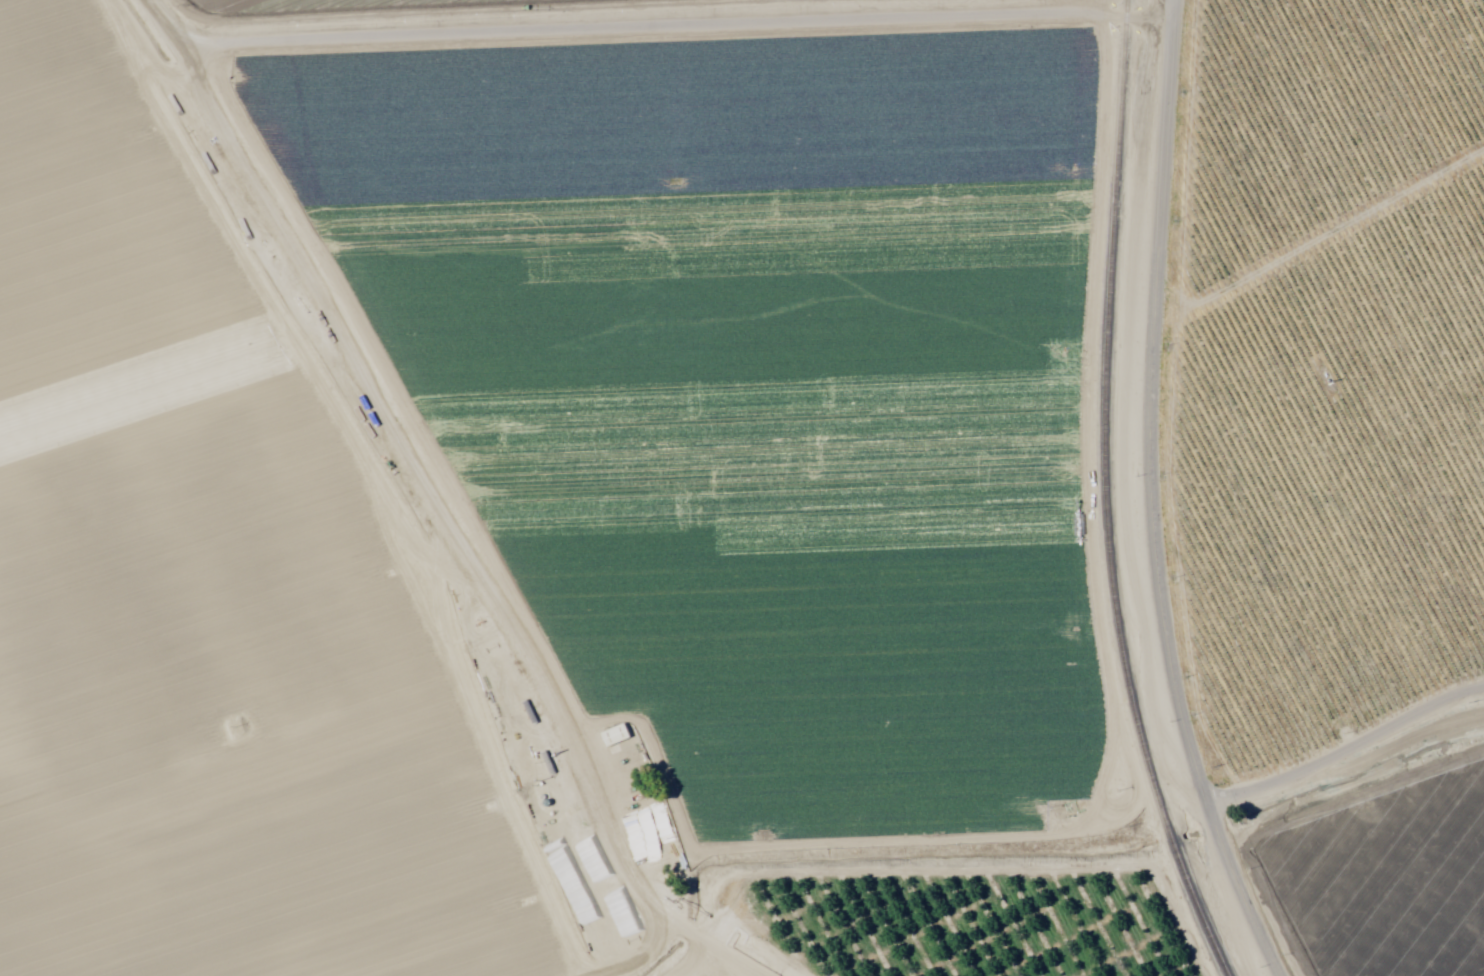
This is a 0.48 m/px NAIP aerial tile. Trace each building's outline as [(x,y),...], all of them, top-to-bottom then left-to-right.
[(605,751),(631,739),(624,725),(599,736),(605,751)]
